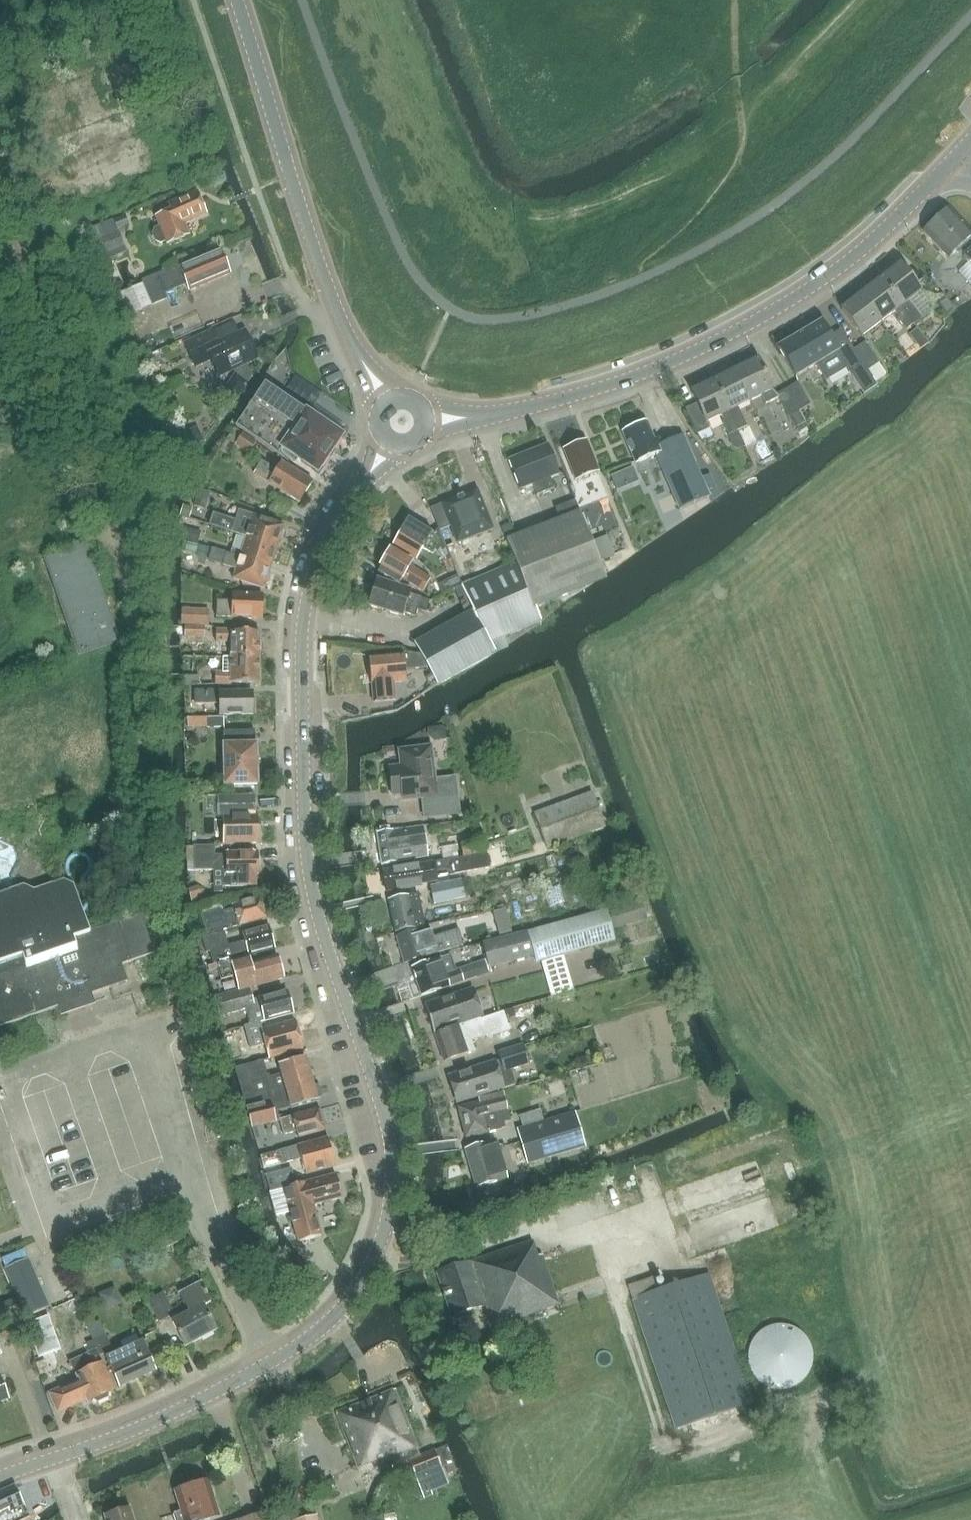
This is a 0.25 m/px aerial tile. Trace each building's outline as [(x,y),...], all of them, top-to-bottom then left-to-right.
[(184,223),(206,214),(196,192),(167,204),(170,210),(155,216),(167,244),(189,234),(184,223)] [(949,208),(923,232),(948,259),(958,249),(964,255),(963,256),(970,265),(970,231),(949,208)] [(118,229),(128,224),(125,215),(92,228),(97,242),(99,241),(105,255),(126,247),(118,229)] [(220,251),(179,268),(143,283),(150,301),(165,294),(162,287),(184,278),(188,288),(199,284),(200,285),(229,273),(220,251)] [(879,280),(913,324),(921,317),(912,306),(910,308),(906,302),(920,292),(899,265),(879,280)] [(905,330),(913,324),(879,280),(860,294),(881,321),(894,311),(898,317),(896,318),(905,330)] [(870,329),(881,321),(860,294),(840,309),(865,341),(874,335),(870,329)] [(954,309),(943,296),(933,303),(945,319),(954,309)] [(799,335),(817,364),(827,382),(836,377),(829,365),(826,367),(823,360),(838,351),(820,322),(799,335)] [(218,375),(257,357),(245,332),(217,345),(212,332),(185,345),(194,365),(210,358),(218,375)] [(795,377),(817,364),(799,335),(778,347),(795,377)] [(864,342),(853,349),(868,370),(878,363),(864,342)] [(868,370),(853,349),(840,358),(858,386),(872,377),(868,370)] [(798,411),(786,388),(776,394),(772,390),(757,360),(735,370),(750,401),(762,395),(766,403),(777,397),(787,417),(788,417),(794,429),(806,423),(799,410),(798,411)] [(746,403),(750,401),(735,370),(713,381),(737,431),(755,422),(746,403)] [(728,435),(737,431),(713,381),(691,392),(696,403),(685,409),(697,434),(709,428),(706,422),(721,415),(724,421),(722,422),(728,435)] [(798,411),(799,410),(809,405),(797,382),(786,388),(798,411)] [(342,435),(264,383),(236,426),(278,454),(280,451),(295,461),(297,458),(317,472),(342,435)] [(679,510),(708,497),(682,435),(661,445),(658,439),(654,441),(646,422),(622,432),(635,463),(656,454),(679,510)] [(248,454),(256,443),(242,433),(235,444),(248,454)] [(575,480),(598,471),(586,440),(563,449),(575,480)] [(549,477),(558,473),(547,445),(508,460),(519,489),(532,484),(536,495),(554,488),(549,477)] [(299,502),(312,481),(281,462),(276,470),(261,461),(255,470),(270,480),(268,482),(299,502)] [(468,538),(492,529),(477,489),(441,504),(440,500),(439,500),(435,498),(430,500),(429,504),(428,504),(439,531),(450,526),(457,543),(461,541),(463,546),(470,543),(468,538)] [(204,509),(208,494),(198,491),(194,506),(204,509)] [(506,541),(515,563),(535,608),(536,608),(606,581),(599,561),(592,542),(576,500),(555,508),(559,520),(506,541)] [(232,532),(246,537),(277,546),(280,539),(282,537),(284,532),(283,529),(284,525),(253,515),(249,525),(212,514),(208,525),(232,533),(232,532)] [(433,554),(439,543),(432,533),(408,518),(393,544),(417,558),(423,548),(433,554)] [(592,542),(599,561),(629,549),(621,531),(592,542)] [(277,546),(246,537),(239,557),(271,567),(277,546)] [(86,543),(83,544),(44,557),(78,657),(120,642),(86,543)] [(268,575),(271,567),(239,557),(211,548),(208,561),(222,565),(236,569),(233,579),(264,588),(265,584),(268,583),(269,578),(268,575)] [(380,566),(381,567),(377,572),(398,585),(402,579),(422,591),(430,578),(413,569),(411,562),(390,548),(380,566)] [(535,608),(515,563),(462,587),(471,611),(414,643),(438,688),(495,656),(528,640),(523,629),(541,621),(536,608),(535,608)] [(426,612),(429,601),(409,594),(410,590),(377,580),(368,606),(402,617),(403,613),(415,617),(417,610),(426,612)] [(261,619),(263,595),(232,593),(232,601),(217,601),(216,617),(261,619)] [(182,609),(182,625),(208,625),(208,610),(182,609)] [(204,625),(185,625),(185,637),(205,636),(204,625)] [(230,657),(259,658),(260,633),(231,632),(232,630),(216,630),(215,642),(231,642),(230,657)] [(403,654),(369,657),(371,684),(372,684),(373,702),(395,700),(394,682),(405,681),(403,654)] [(258,684),(259,658),(230,657),(223,657),(223,673),(215,672),(214,684),(230,685),(230,683),(258,684)] [(219,715),(253,715),(252,692),(220,692),(219,690),(194,691),(195,704),(219,704),(219,715)] [(223,717),(194,717),(187,718),(187,728),(194,727),(194,728),(224,727),(223,717)] [(224,785),(257,784),(256,744),(255,744),(254,731),(223,731),(224,785)] [(424,818),(458,813),(455,780),(435,782),(431,747),(400,750),(402,766),(389,768),(392,795),(402,794),(403,800),(422,798),(424,818)] [(546,848),(604,827),(591,792),(533,813),(546,848)] [(255,795),(217,796),(203,796),(203,817),(223,817),(223,843),(258,843),(258,816),(255,816),(255,795)] [(426,841),(410,843),(408,829),(398,831),(398,829),(377,832),(382,865),(403,861),(402,860),(411,859),(412,859),(429,857),(426,841)] [(462,857),(482,853),(479,838),(460,842),(462,857)] [(187,846),(187,870),(213,870),(213,892),(222,892),(222,886),(256,886),(255,874),(258,874),(258,852),(226,853),(226,855),(215,855),(214,846),(187,846)] [(486,853),(477,854),(451,859),(382,871),(386,891),(414,886),(417,882),(436,879),(435,877),(453,874),(479,869),(489,868),(490,862),(490,856),(486,853)] [(90,932),(73,885),(63,879),(33,890),(24,884),(0,892),(0,1026),(128,982),(122,965),(154,953),(141,914),(90,932)] [(395,932),(423,926),(417,894),(388,900),(395,932)] [(206,934),(267,918),(261,898),(232,905),(234,910),(224,912),(220,901),(198,907),(206,934)] [(536,962),(614,940),(605,909),(528,931),(482,943),(488,967),(534,954),(536,962)] [(210,952),(213,964),(248,955),(275,948),(269,926),(242,933),(244,941),(228,946),(224,932),(202,938),(206,953),(210,952)] [(458,929),(431,937),(428,928),(415,931),(396,937),(404,963),(463,945),(458,929)] [(456,970),(450,955),(439,959),(439,958),(412,967),(421,995),(489,972),(485,960),(456,970)] [(247,956),(216,964),(220,980),(234,976),(238,990),(254,985),(254,986),(283,978),(277,956),(250,963),(247,956)] [(250,1024),(260,1022),(293,1013),(287,991),(253,1000),(249,987),(214,997),(219,1016),(246,1009),(250,1024)] [(472,988),(457,993),(425,1004),(434,1032),(482,1016),(472,988)] [(503,1012),(483,1019),(482,1017),(465,1023),(435,1034),(444,1062),(474,1051),(471,1042),(485,1037),(486,1039),(509,1031),(503,1012)] [(260,1022),(250,1024),(244,1026),(250,1048),(265,1044),(269,1059),(303,1049),(295,1021),(262,1030),(260,1022)] [(530,1065),(523,1045),(497,1053),(499,1060),(448,1076),(457,1103),(488,1093),(515,1085),(511,1071),(530,1065)] [(269,1090),(311,1079),(305,1057),(279,1064),(281,1074),(266,1078),(269,1090)] [(234,1068),(243,1097),(254,1094),(251,1083),(262,1080),(260,1073),(266,1072),(263,1060),(234,1068)] [(313,1087),(311,1079),(269,1090),(273,1103),(288,1099),(291,1108),(317,1101),(316,1098),(320,1097),(321,1095),(319,1088),(317,1086),(313,1087)] [(504,1123),(510,1121),(507,1109),(503,1092),(483,1097),(483,1098),(478,1099),(479,1102),(458,1107),(465,1138),(501,1130),(500,1129),(505,1128),(504,1123)] [(254,1094),(243,1097),(251,1127),(263,1124),(276,1121),(272,1108),(268,1109),(267,1104),(258,1106),(254,1094)] [(298,1137),(325,1130),(319,1109),(279,1119),(283,1135),(296,1131),(298,1137)] [(540,1109),(520,1116),(522,1127),(543,1121),(540,1109)] [(522,1127),(517,1129),(527,1164),(585,1146),(574,1112),(543,1121),(522,1127)] [(263,1124),(251,1127),(254,1137),(266,1134),(263,1124)] [(327,1137),(277,1151),(260,1156),(264,1169),(301,1158),(305,1174),(335,1166),(327,1137)] [(476,1187),(487,1184),(506,1178),(495,1140),(465,1149),(476,1187)] [(270,1192),(284,1188),(295,1185),(291,1168),(265,1175),(270,1192)] [(336,1174),(295,1185),(284,1188),(297,1237),(319,1231),(312,1205),(342,1197),(336,1174)] [(490,1303),(497,1326),(558,1305),(542,1255),(537,1257),(532,1241),(436,1273),(451,1316),(490,1303)] [(751,1403),(708,1274),(656,1291),(652,1277),(627,1286),(675,1428),(751,1403)] [(185,1347),(216,1331),(203,1306),(211,1302),(201,1284),(180,1294),(189,1312),(172,1322),(185,1347)] [(159,1322),(174,1314),(162,1293),(148,1301),(159,1322)] [(811,1358),(811,1357),(811,1354),(811,1350),(810,1348),(809,1345),(808,1342),(806,1339),(805,1337),(802,1334),(800,1332),(797,1330),(794,1328),(791,1327),(788,1326),(786,1325),(783,1324),(779,1324),(776,1324),(772,1325),(770,1325),(767,1327),(764,1328),(761,1330),(759,1331),(756,1333),(754,1336),(752,1338),(750,1341),(749,1344),(748,1348),(747,1351),(746,1354),(746,1357),(746,1360),(747,1363),(747,1366),(749,1369),(750,1372),(752,1375),(753,1377),(755,1379),(758,1382),(760,1384),(763,1385),(765,1386),(769,1388),(772,1389),(774,1389),(777,1389),(781,1389),(784,1389),(786,1389),(790,1388),(792,1387),(795,1385),(798,1383),(800,1381),(803,1379),(805,1376),(807,1373),(808,1370),(810,1367),(810,1365),(811,1362),(811,1358)] [(97,1350),(99,1356),(112,1350),(106,1335),(87,1343),(91,1353),(97,1350)] [(119,1387),(156,1370),(142,1341),(105,1357),(119,1387)] [(102,1363),(99,1356),(97,1350),(91,1353),(71,1362),(79,1380),(50,1393),(58,1411),(87,1399),(88,1401),(93,1399),(97,1401),(107,1397),(108,1392),(113,1390),(101,1363),(102,1363)] [(365,1402),(388,1460),(406,1453),(409,1460),(408,1460),(420,1490),(439,1482),(434,1470),(441,1467),(434,1450),(420,1456),(394,1390),(365,1402)] [(373,1466),(388,1460),(365,1402),(336,1413),(358,1468),(371,1462),(373,1466)] [(219,1516),(208,1480),(174,1491),(180,1511),(173,1513),(175,1519),(207,1519),(219,1516)] [(0,1492),(0,1519),(23,1519),(29,1517),(14,1486),(0,1492)] [(130,1508),(105,1516),(106,1519),(133,1519),(130,1508)] [(265,1512),(240,1519),(267,1519),(265,1512)]
